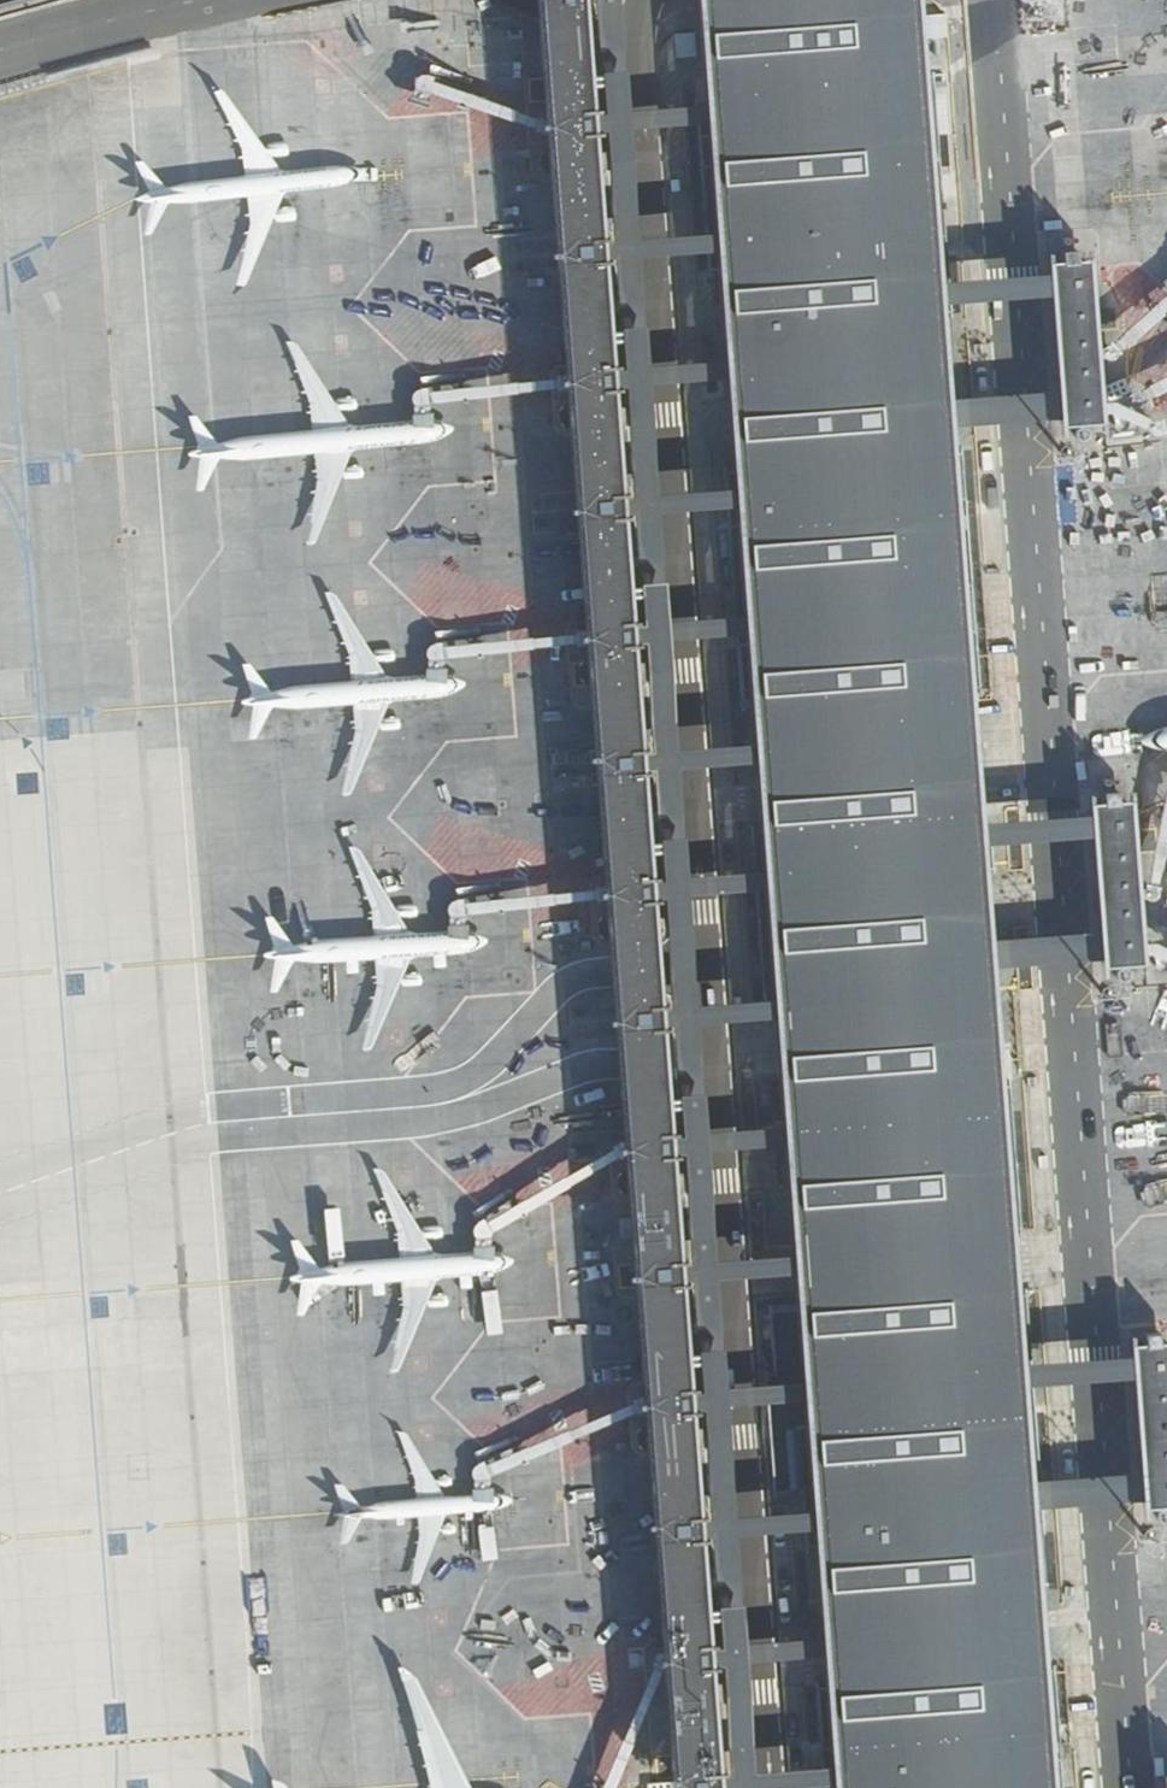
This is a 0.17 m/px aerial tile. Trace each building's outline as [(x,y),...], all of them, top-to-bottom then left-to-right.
[(1007,1367),(981,1023),(977,975),(1091,966),(1092,970),(1131,967),(1116,801),(1077,805),(1078,814),(966,824),(935,418),(1046,409),(1048,428),(1089,425),(1088,410),(1077,261),(1034,264),(1035,278),(925,286),(903,0),(684,0),(691,93),(624,98),(616,0),(621,0),(536,0),(538,25),(622,1125),(672,1787),(791,1787),(821,1786),(821,1787),(1041,1787),(1019,1501),(1125,1493),(1126,1512),(1166,1509),(1166,1470),(1157,1344),(1114,1347),(1115,1359),(1007,1367)]
